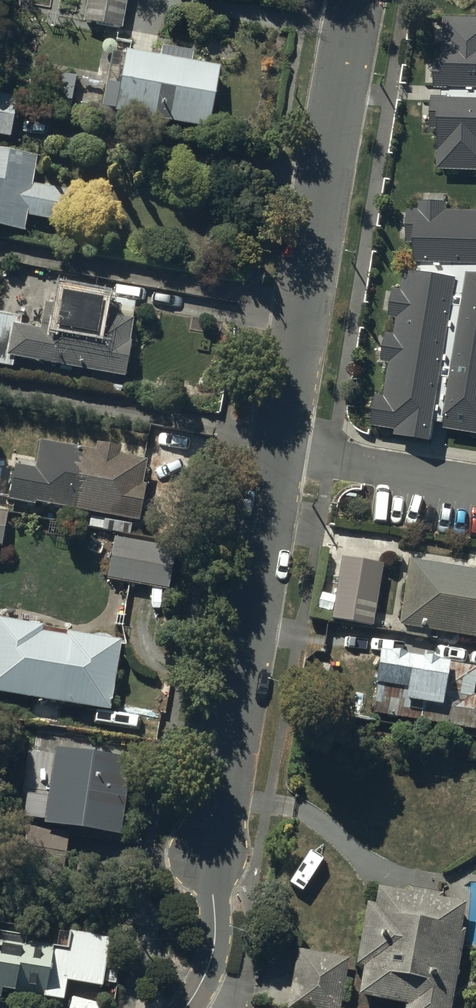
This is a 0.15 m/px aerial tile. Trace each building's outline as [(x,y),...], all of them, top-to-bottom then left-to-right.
[(86,27),(125,35),(132,0),(91,0),(86,27)] [(442,22),(441,64),(435,64),(434,96),(448,97),(448,107),(435,107),(434,133),(441,133),(440,172),(475,173),(475,24),(442,22)] [(123,55),(118,88),(105,86),(101,111),(204,127),(214,69),(123,55)] [(20,103),(0,99),(0,139),(12,141),(20,103)] [(0,151),(0,232),(23,236),(27,216),(64,223),(70,192),(34,185),(39,159),(0,151)] [(445,215),(446,205),(421,204),(421,214),(408,214),(407,248),(415,248),(415,267),(415,279),(407,277),(404,298),(394,296),(389,324),(398,325),(395,341),(387,340),(382,368),(389,370),(384,402),(378,401),(372,430),(399,435),(398,441),(430,447),(434,425),(445,427),(444,434),(475,440),(475,216),(445,215)] [(65,316),(50,313),(45,338),(20,333),(15,361),(125,381),(135,326),(120,323),(122,313),(68,303),(65,316)] [(0,318),(0,367),(13,370),(15,361),(20,333),(22,322),(0,318)] [(93,455),(39,445),(35,469),(11,464),(5,497),(130,520),(140,463),(115,459),(117,448),(95,444),(93,455)] [(0,516),(0,566),(1,567),(10,518),(0,516)] [(172,552),(114,541),(106,581),(165,592),(172,552)] [(379,564),(342,557),(333,613),(370,619),(379,564)] [(410,564),(400,622),(475,634),(475,574),(410,564)] [(0,624),(0,694),(106,712),(118,644),(0,624)] [(382,661),(372,722),(475,739),(475,706),(471,706),(475,677),(475,676),(382,661)] [(132,767),(60,756),(50,827),(121,837),(132,767)] [(458,900),(378,885),(375,902),(366,900),(355,957),(362,959),(357,986),(408,996),(406,1007),(442,1007),(459,926),(453,925),(458,900)] [(69,938),(66,954),(24,947),(25,940),(0,936),(0,995),(1,990),(61,1000),(64,984),(98,989),(106,945),(69,938)] [(297,948),(287,1001),(322,1007),(333,1007),(343,957),(297,948)]
